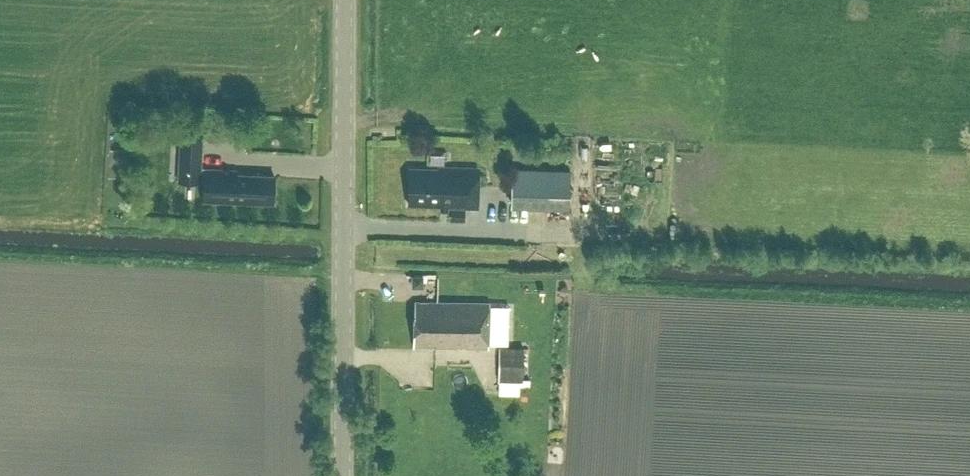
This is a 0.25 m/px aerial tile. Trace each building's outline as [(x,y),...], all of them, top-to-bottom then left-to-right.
[(180,129),(179,167),(178,179),(200,180),(202,130),(180,129)] [(478,167),(439,166),(439,169),(410,168),(409,204),(477,206),(478,167)] [(204,167),(202,200),(273,203),(274,174),(236,172),(236,169),(204,167)] [(513,168),(512,181),(512,206),(569,208),(570,170),(513,168)] [(464,207),(451,206),(450,220),(464,221),(464,207)] [(488,347),(488,345),(498,345),(499,302),(489,302),(489,301),(415,300),(414,346),(488,347)] [(524,346),(499,346),(498,380),(524,380),(524,346)]
